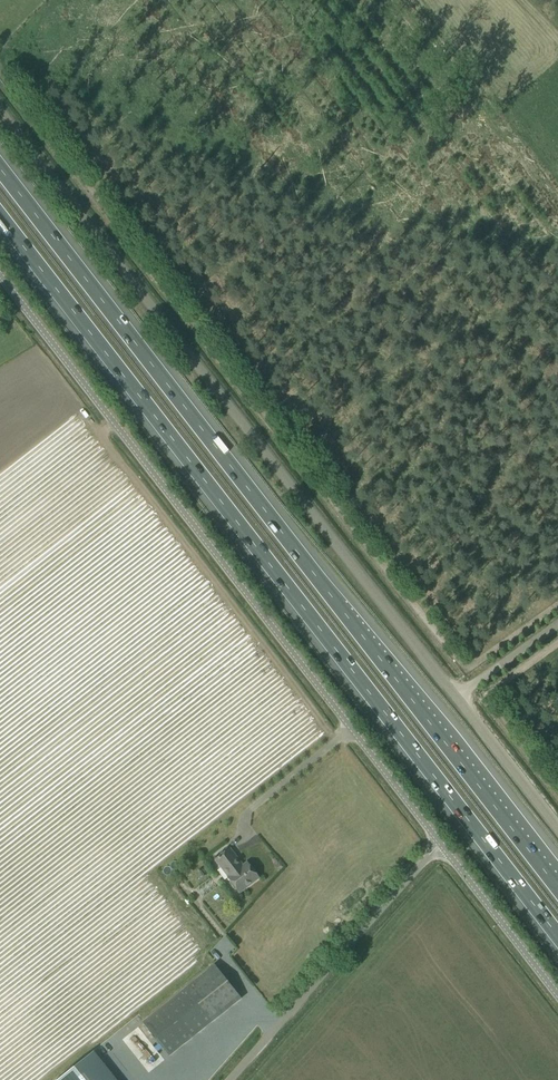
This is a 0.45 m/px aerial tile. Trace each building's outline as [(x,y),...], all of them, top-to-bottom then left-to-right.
[(228,878),(240,893),(259,878),(247,863),(241,868),(234,859),(236,858),(230,849),(216,860),(222,869),(224,867),(231,876),(228,878)] [(143,1023),(169,1056),(241,999),(215,966),(143,1023)] [(57,1079),(114,1079),(92,1052),(57,1079)]
